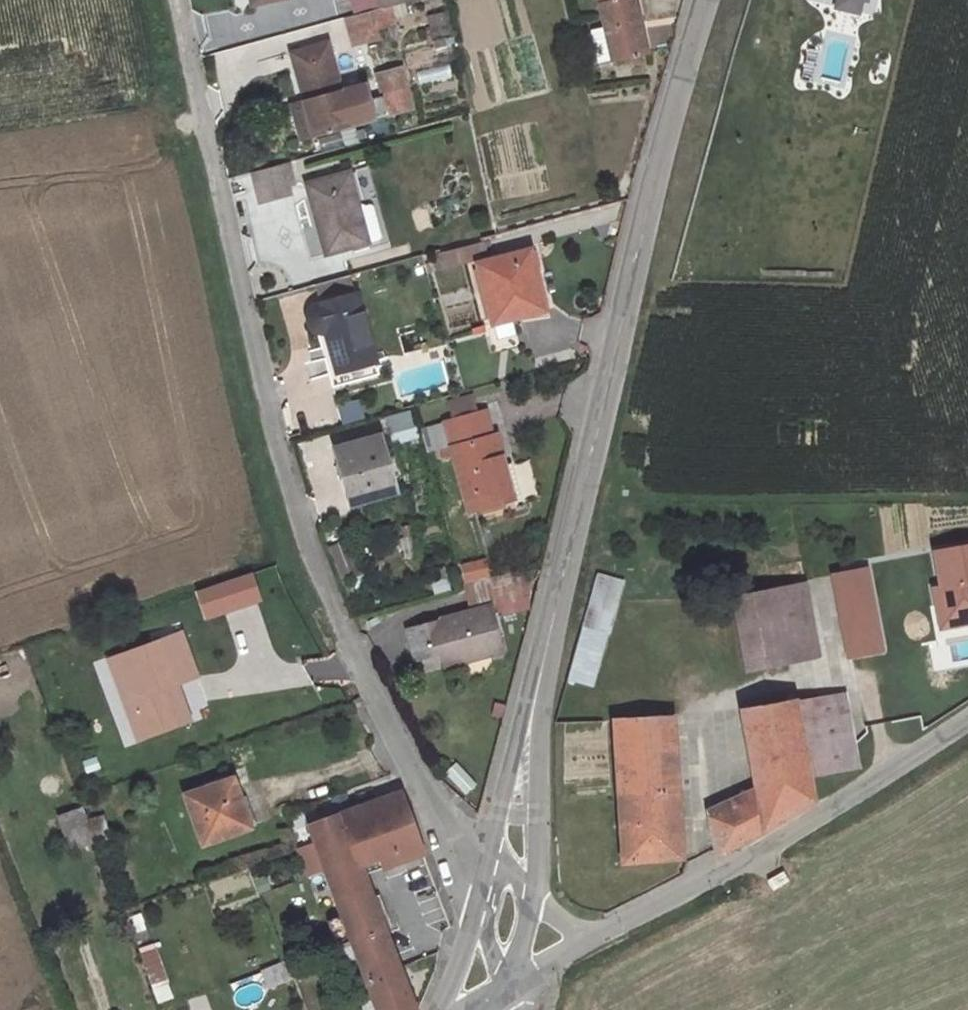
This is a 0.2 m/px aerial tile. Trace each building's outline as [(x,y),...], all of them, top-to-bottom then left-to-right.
[(369,0),(345,0),(347,9),(370,3),(369,0)] [(609,62),(643,56),(632,0),(598,0),(609,62)] [(342,15),(348,40),(377,32),(375,26),(392,21),(388,4),(342,15)] [(428,16),(431,37),(450,35),(447,13),(428,16)] [(272,46),(284,95),(292,125),(327,116),(320,83),(308,36),(272,46)] [(379,62),(354,68),(359,89),(364,108),(388,102),(379,62)] [(342,78),(320,83),(327,116),(349,111),(345,93),(342,78)] [(359,89),(345,93),(349,111),(364,108),(359,89)] [(278,129),(292,125),(284,95),(270,99),(278,129)] [(272,189),(264,158),(233,166),(242,197),(272,189)] [(330,168),(287,178),(306,254),(349,241),(340,204),(330,168)] [(350,202),(340,204),(349,241),(360,238),(362,235),(354,204),(350,202)] [(531,256),(483,267),(497,324),(545,313),(531,256)] [(361,295),(357,279),(312,290),(316,306),(361,295)] [(361,295),(316,306),(310,309),(305,315),(304,324),(308,331),(315,333),(322,333),(333,372),(378,361),(361,295)] [(451,325),(475,316),(469,302),(445,312),(451,325)] [(356,404),(337,407),(340,424),(359,420),(356,404)] [(506,407),(447,421),(470,511),(516,499),(508,465),(520,462),(506,407)] [(407,411),(387,419),(397,446),(418,438),(407,411)] [(383,438),(336,449),(353,505),(396,494),(383,438)] [(933,555),(939,591),(932,592),(939,631),(967,626),(967,549),(933,555)] [(485,560),(458,564),(461,584),(488,580),(485,560)] [(877,652),(861,571),(833,577),(849,658),(877,652)] [(566,683),(593,690),(621,580),(593,573),(566,683)] [(195,594),(203,619),(261,600),(253,575),(195,594)] [(467,592),(474,618),(487,615),(523,605),(516,579),(467,592)] [(811,656),(795,585),(733,599),(749,670),(811,656)] [(487,615),(474,618),(410,635),(415,655),(448,647),(453,665),(498,653),(487,615)] [(188,676),(171,633),(110,654),(129,703),(117,708),(129,736),(169,721),(156,687),(188,676)] [(840,692),(792,700),(803,767),(851,757),(840,692)] [(803,767),(792,700),(736,709),(752,795),(704,816),(711,854),(764,823),(807,795),(803,767)] [(661,799),(676,798),(675,784),(660,784),(659,747),(674,747),(672,717),(577,723),(578,735),(613,736),(617,865),(663,862),(661,799)] [(675,784),(674,747),(659,747),(660,784),(675,784)] [(455,763),(443,773),(464,796),(475,785),(455,763)] [(239,774),(186,793),(205,845),(258,825),(239,774)] [(364,962),(401,948),(369,866),(426,844),(405,786),(310,820),(364,962)] [(678,861),(676,798),(661,799),(663,862),(678,861)] [(76,810),(55,816),(65,845),(86,839),(76,810)] [(784,883),(768,893),(774,902),(790,892),(784,883)] [(155,1004),(172,998),(154,943),(137,948),(155,1004)] [(375,988),(383,1009),(418,1009),(419,999),(401,948),(364,962),(375,988)] [(251,988),(280,976),(275,961),(245,971),(251,988)] [(375,988),(361,994),(368,1009),(383,1009),(375,988)]
